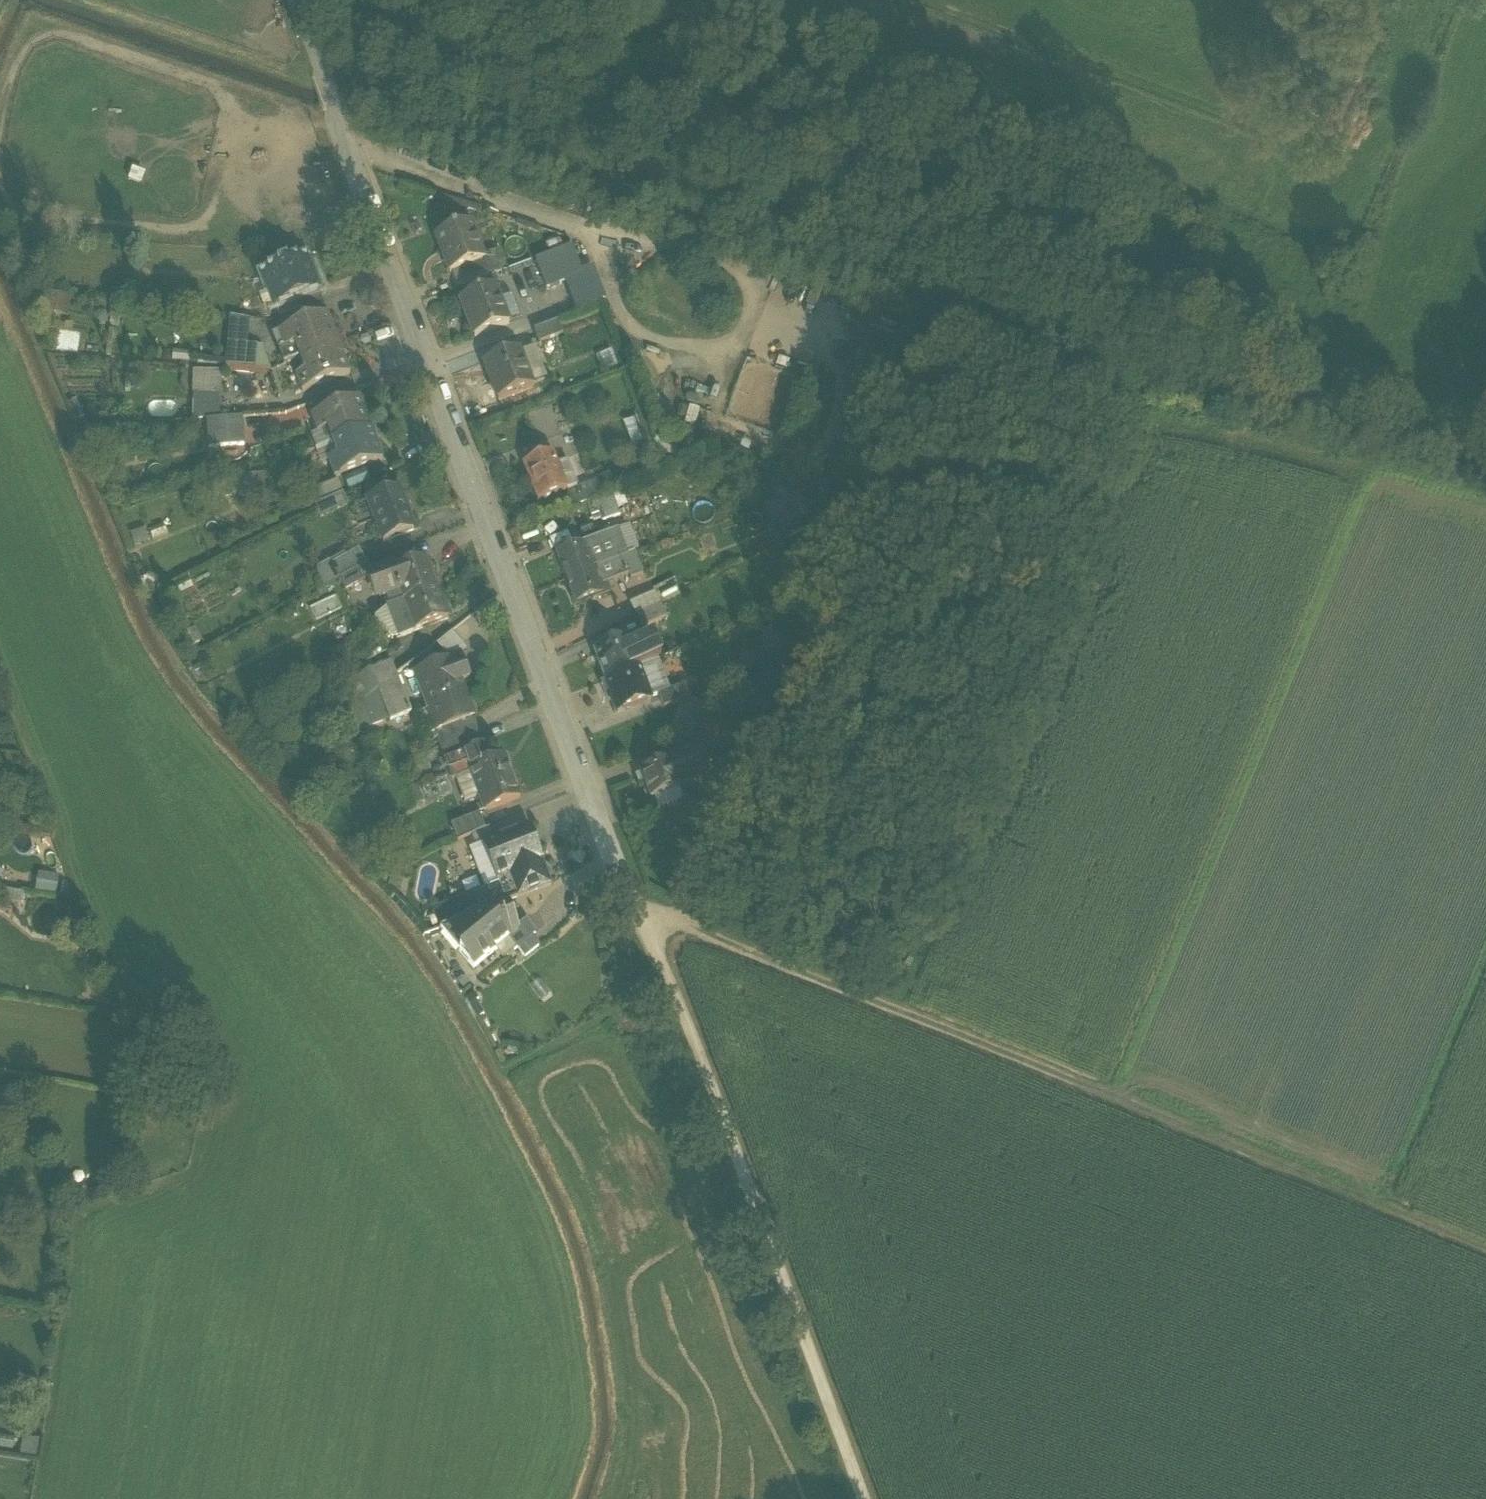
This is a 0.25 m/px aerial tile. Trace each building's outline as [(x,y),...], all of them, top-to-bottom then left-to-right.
[(470,223),(436,236),(450,274),(453,273),(483,261),(485,261),(470,223)] [(573,250),(537,263),(547,289),(567,282),(576,307),(603,297),(593,272),(584,275),(573,250)] [(220,251),(212,255),(212,264),(219,269),(227,264),(227,255),(220,251)] [(498,256),(485,261),(483,261),(489,276),(504,270),(498,256)] [(483,261),(453,273),(458,287),(489,276),(483,261)] [(275,308),(318,292),(307,262),(264,278),(270,294),(275,308)] [(495,286),(462,299),(474,332),(508,319),(495,286)] [(49,310),(65,312),(69,293),(53,291),(49,310)] [(322,303),(318,292),(275,308),(279,319),(304,310),(322,303)] [(275,308),(270,294),(259,298),(263,308),(275,308)] [(908,311),(859,294),(852,313),(901,329),(908,311)] [(327,315),(322,303),(304,310),(308,322),(327,315)] [(329,314),(327,315),(308,322),(283,332),(288,347),(289,349),(297,347),(302,359),(341,345),(329,314)] [(227,315),(227,341),(248,342),(248,316),(227,315)] [(540,343),(566,333),(560,320),(534,330),(540,343)] [(235,367),(271,371),(263,348),(237,345),(235,367)] [(352,375),(341,345),(302,359),(306,372),(299,375),(305,392),(352,375)] [(522,351),(535,386),(546,382),(533,346),(522,351)] [(289,364),(302,359),(297,347),(289,349),(288,347),(283,350),(289,364)] [(521,348),(486,361),(500,399),(535,386),(522,351),(521,348)] [(781,367),(819,379),(826,361),(788,349),(781,367)] [(192,418),(224,417),(223,373),(208,373),(208,397),(192,398),(192,418)] [(369,431),(358,402),(313,419),(318,431),(318,433),(328,430),(333,444),(369,431)] [(210,447),(245,444),(243,417),(209,420),(210,447)] [(316,451),(333,444),(328,430),(318,433),(318,431),(309,434),(316,451)] [(381,461),(369,431),(333,444),(339,459),(330,463),(335,479),(381,461)] [(333,444),(316,451),(322,466),(330,463),(339,459),(333,444)] [(557,453),(527,465),(540,499),(570,488),(565,476),(569,474),(564,462),(560,463),(557,453)] [(571,460),(564,462),(569,474),(576,472),(571,460)] [(251,497),(266,497),(266,476),(250,476),(251,497)] [(569,493),(575,508),(612,493),(607,480),(602,481),(569,493)] [(321,504),(342,494),(336,481),(315,491),(321,504)] [(784,486),(773,491),(776,499),(788,495),(784,486)] [(414,533),(399,490),(369,500),(384,543),(414,533)] [(604,523),(621,517),(613,496),(589,505),(593,517),(600,514),(604,523)] [(617,544),(623,542),(618,530),(612,532),(617,544)] [(612,532),(583,543),(593,570),(628,556),(623,542),(617,544),(612,532)] [(556,554),(566,580),(593,570),(583,543),(556,554)] [(331,565),(339,580),(367,565),(359,550),(331,565)] [(593,570),(602,595),(621,589),(614,572),(638,563),(634,554),(628,556),(593,570)] [(397,572),(395,572),(406,601),(434,591),(423,562),(397,572)] [(371,577),(373,576),(367,565),(339,580),(346,592),(371,579),(371,577)] [(395,572),(397,572),(395,568),(373,576),(371,577),(371,579),(379,600),(381,598),(382,600),(386,598),(390,607),(406,601),(395,572)] [(593,570),(566,580),(575,605),(602,595),(593,570)] [(445,621),(434,591),(406,601),(418,632),(445,621)] [(630,605),(636,617),(660,605),(654,593),(630,605)] [(334,596),(311,607),(316,617),(339,607),(334,596)] [(418,632),(406,601),(390,607),(375,620),(392,640),(401,637),(402,639),(418,632)] [(660,605),(636,617),(642,630),(667,618),(660,605)] [(653,638),(633,648),(640,669),(657,660),(661,658),(653,638)] [(595,653),(606,682),(641,669),(640,669),(633,648),(629,639),(595,653)] [(459,655),(418,670),(440,730),(441,732),(471,721),(457,680),(467,677),(459,655)] [(355,709),(380,688),(397,674),(392,659),(375,673),(366,677),(364,675),(345,690),(355,709)] [(652,699),(653,700),(660,697),(660,696),(670,692),(657,660),(640,669),(641,669),(648,687),(642,689),(646,701),(652,699)] [(641,669),(606,682),(618,714),(653,701),(653,700),(652,699),(646,701),(642,689),(648,687),(641,669)] [(410,711),(397,674),(380,688),(391,718),(410,711)] [(686,685),(670,692),(660,696),(660,697),(664,709),(683,702),(691,699),(686,685)] [(691,699),(683,702),(671,731),(688,739),(703,705),(691,699)] [(475,730),(471,721),(441,732),(440,730),(436,732),(442,747),(475,730)] [(480,746),(475,730),(442,747),(445,758),(480,746)] [(487,764),(480,746),(445,758),(451,774),(467,769),(484,816),(517,804),(500,759),(487,764)] [(640,775),(650,804),(654,802),(679,793),(710,781),(698,752),(640,775)] [(726,788),(710,781),(679,793),(684,804),(677,824),(707,836),(726,788)] [(684,804),(679,793),(654,802),(658,814),(684,804)] [(460,841),(486,829),(479,815),(454,827),(460,841)] [(535,829),(487,847),(500,882),(508,904),(556,884),(535,829)] [(60,876),(38,873),(35,892),(56,895),(60,876)] [(508,904),(500,882),(450,908),(458,925),(460,923),(508,904)] [(518,930),(508,904),(460,923),(470,948),(461,954),(473,973),(507,944),(520,934),(518,930)] [(527,927),(518,930),(520,934),(507,944),(515,953),(534,936),(527,927)] [(18,1456),(34,1458),(37,1443),(21,1440),(18,1456)]
